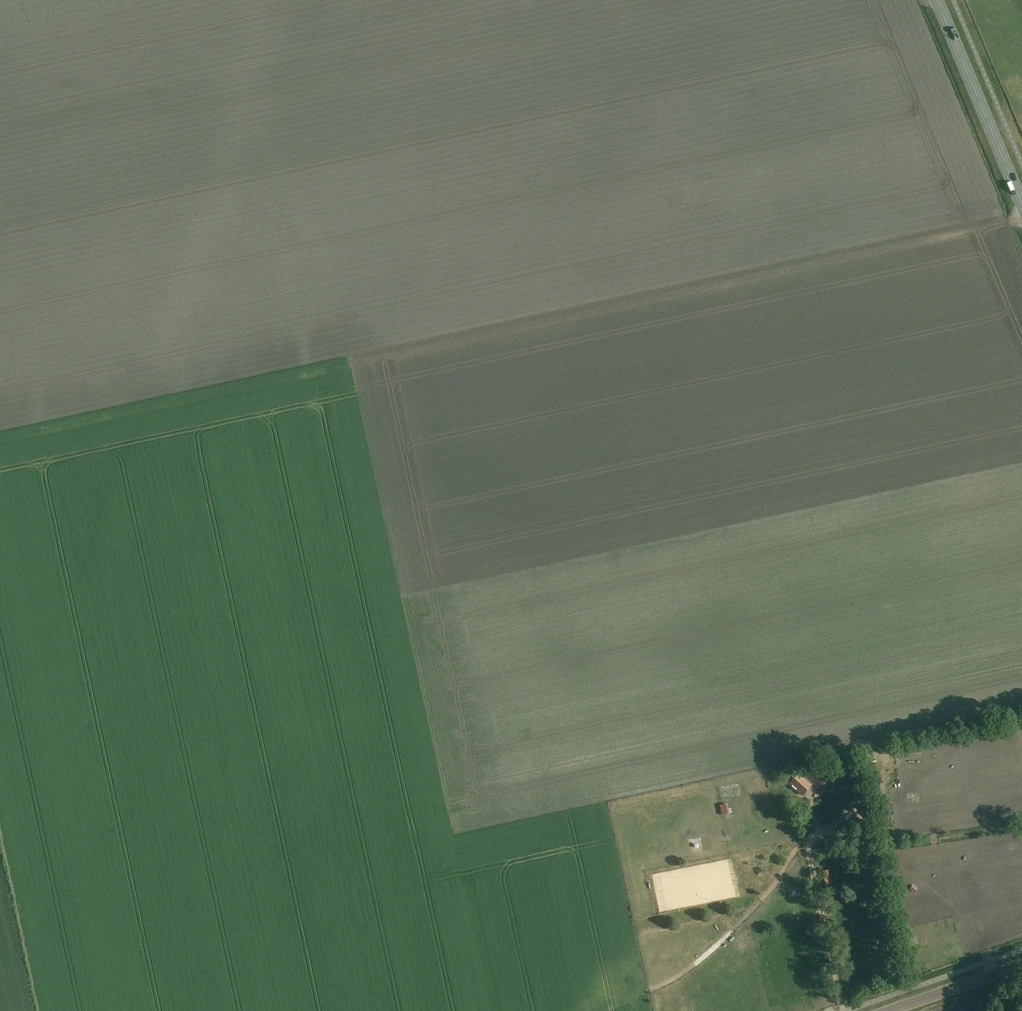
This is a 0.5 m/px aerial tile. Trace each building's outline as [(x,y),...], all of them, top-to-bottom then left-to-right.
[(804,776),(803,778),(798,774),(790,783),(800,791),(810,781),(818,788),(819,787),(821,788),(829,779),(828,777),(829,776),(815,764),(804,776)] [(725,815),(732,814),(730,804),(723,806),(725,815)] [(871,846),(866,826),(856,828),(861,848),(871,846)]
